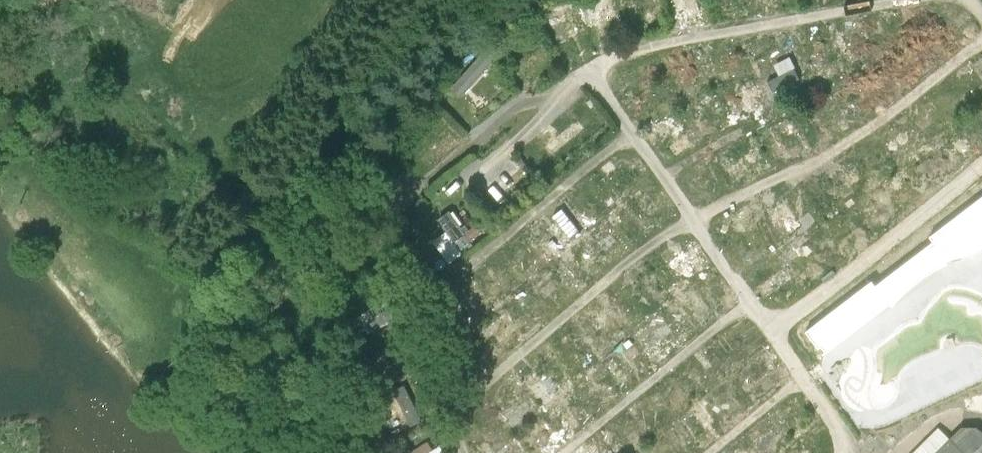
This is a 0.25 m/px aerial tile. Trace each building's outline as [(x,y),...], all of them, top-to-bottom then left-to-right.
[(467,95),(493,62),(481,53),(456,86),(467,95)] [(783,74),(771,79),(776,90),(805,78),(794,54),(778,61),(783,74)] [(756,76),(733,87),(747,115),(770,105),(756,76)] [(505,195),(519,178),(501,163),(487,181),(505,195)] [(981,203),(981,183),(972,192),(981,203)] [(833,185),(822,194),(831,206),(843,196),(833,185)] [(789,198),(771,211),(791,237),(808,224),(789,198)] [(437,236),(452,256),(488,230),(480,219),(470,227),(454,205),(441,214),(450,226),(437,236)] [(551,219),(567,243),(587,230),(571,206),(551,219)] [(942,257),(958,243),(938,218),(921,232),(942,257)] [(698,241),(674,261),(690,280),(714,260),(698,241)] [(903,286),(921,274),(904,251),(887,264),(903,286)] [(363,305),(373,325),(405,310),(395,290),(363,305)] [(849,298),(828,313),(849,343),(815,366),(822,377),(900,324),(890,309),(868,325),(849,298)] [(745,365),(761,383),(783,364),(767,346),(745,365)] [(391,364),(408,357),(404,347),(387,354),(391,364)] [(977,426),(968,418),(948,438),(937,427),(912,452),(981,452),(981,431),(977,426)] [(445,434),(437,438),(433,430),(413,440),(420,452),(440,452),(451,448),(445,434)] [(529,444),(521,434),(495,452),(516,452),(529,444)] [(733,445),(722,452),(738,452),(733,445)]
